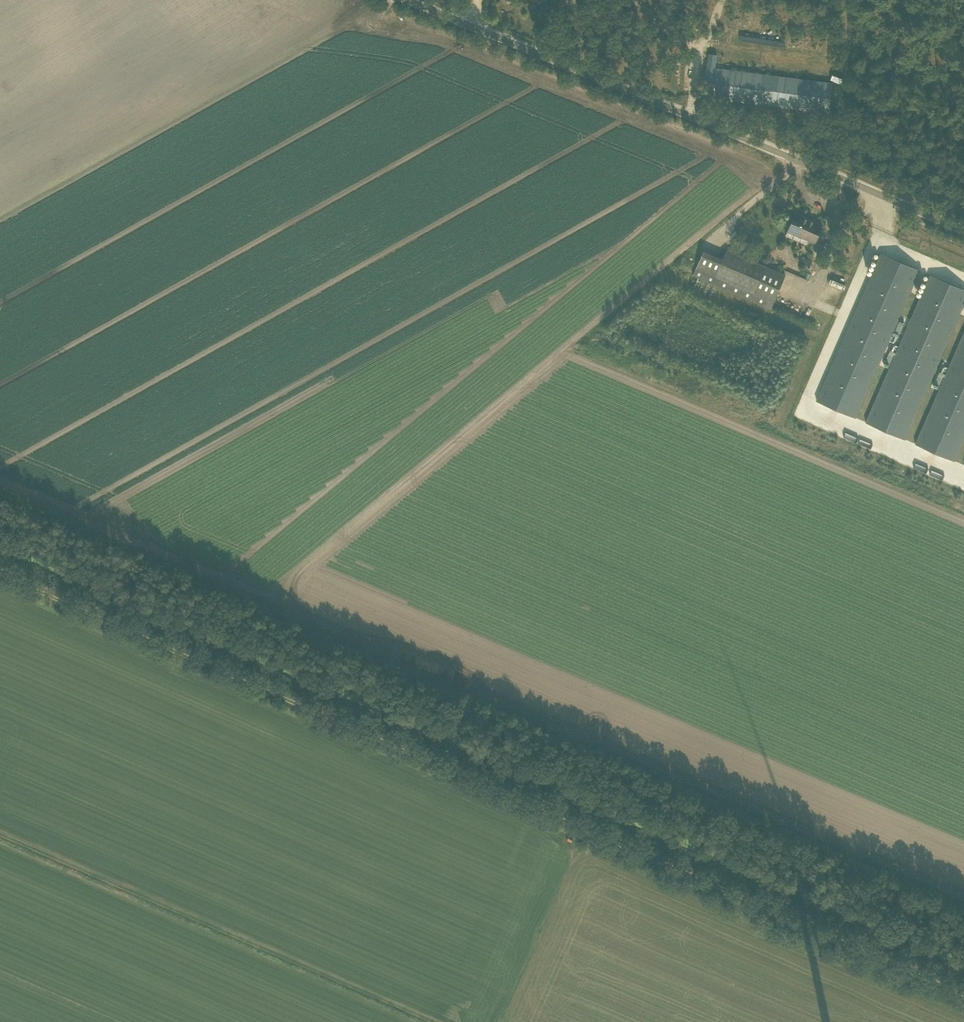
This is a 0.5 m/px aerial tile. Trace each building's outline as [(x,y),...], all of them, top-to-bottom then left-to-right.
[(706,68),(703,97),(829,112),(833,83),(715,68),(716,55),(708,54),(706,68)] [(814,242),(817,235),(822,224),(795,213),(786,235),(807,244),(809,239),(814,242)] [(785,275),(779,272),(727,250),(715,276),(722,279),(719,287),(771,309),(785,275)] [(817,401),(855,418),(920,270),(881,253),(817,401)] [(905,439),(963,303),(963,289),(930,274),(866,422),(905,439)] [(916,444),(955,461),(963,440),(963,332),(916,444)]
